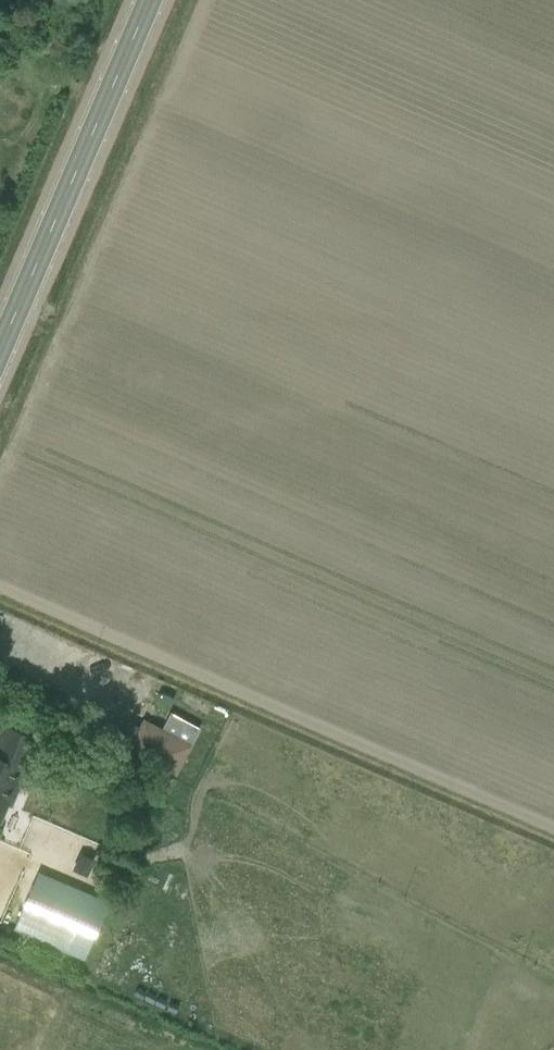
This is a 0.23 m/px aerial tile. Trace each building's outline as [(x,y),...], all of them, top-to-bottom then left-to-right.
[(73,717),(60,745),(96,761),(113,725),(76,709),(73,717)] [(175,776),(191,744),(200,728),(169,712),(161,728),(143,719),(127,750),(149,762),(175,776)] [(24,734),(4,726),(0,735),(0,820),(6,805),(11,807),(19,786),(15,785),(22,769),(24,770),(37,740),(24,734)] [(91,895),(38,872),(14,929),(67,952),(91,895)]
